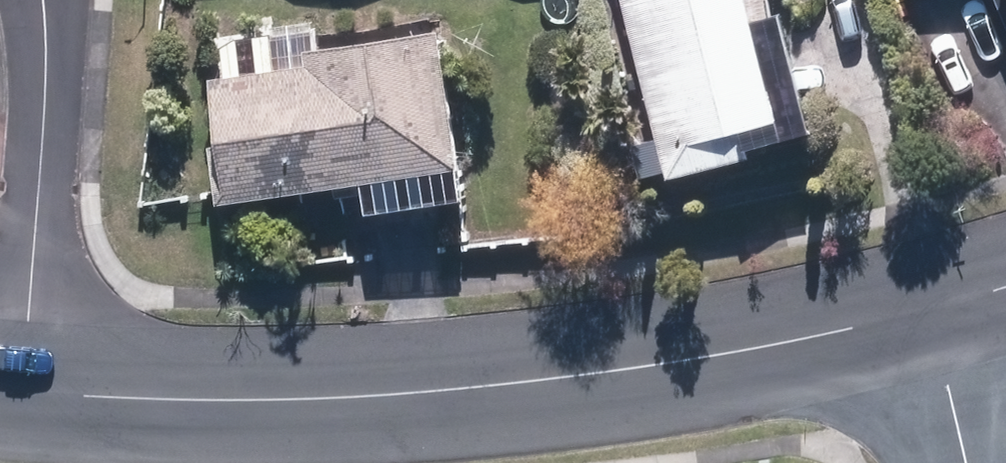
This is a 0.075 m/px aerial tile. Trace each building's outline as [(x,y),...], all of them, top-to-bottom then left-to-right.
[(687,166),(767,144),(760,118),(793,109),(762,0),(641,0),(687,166)] [(226,142),(235,197),(480,158),(458,24),(324,46),(326,58),(226,74),(237,140),(226,142)]
